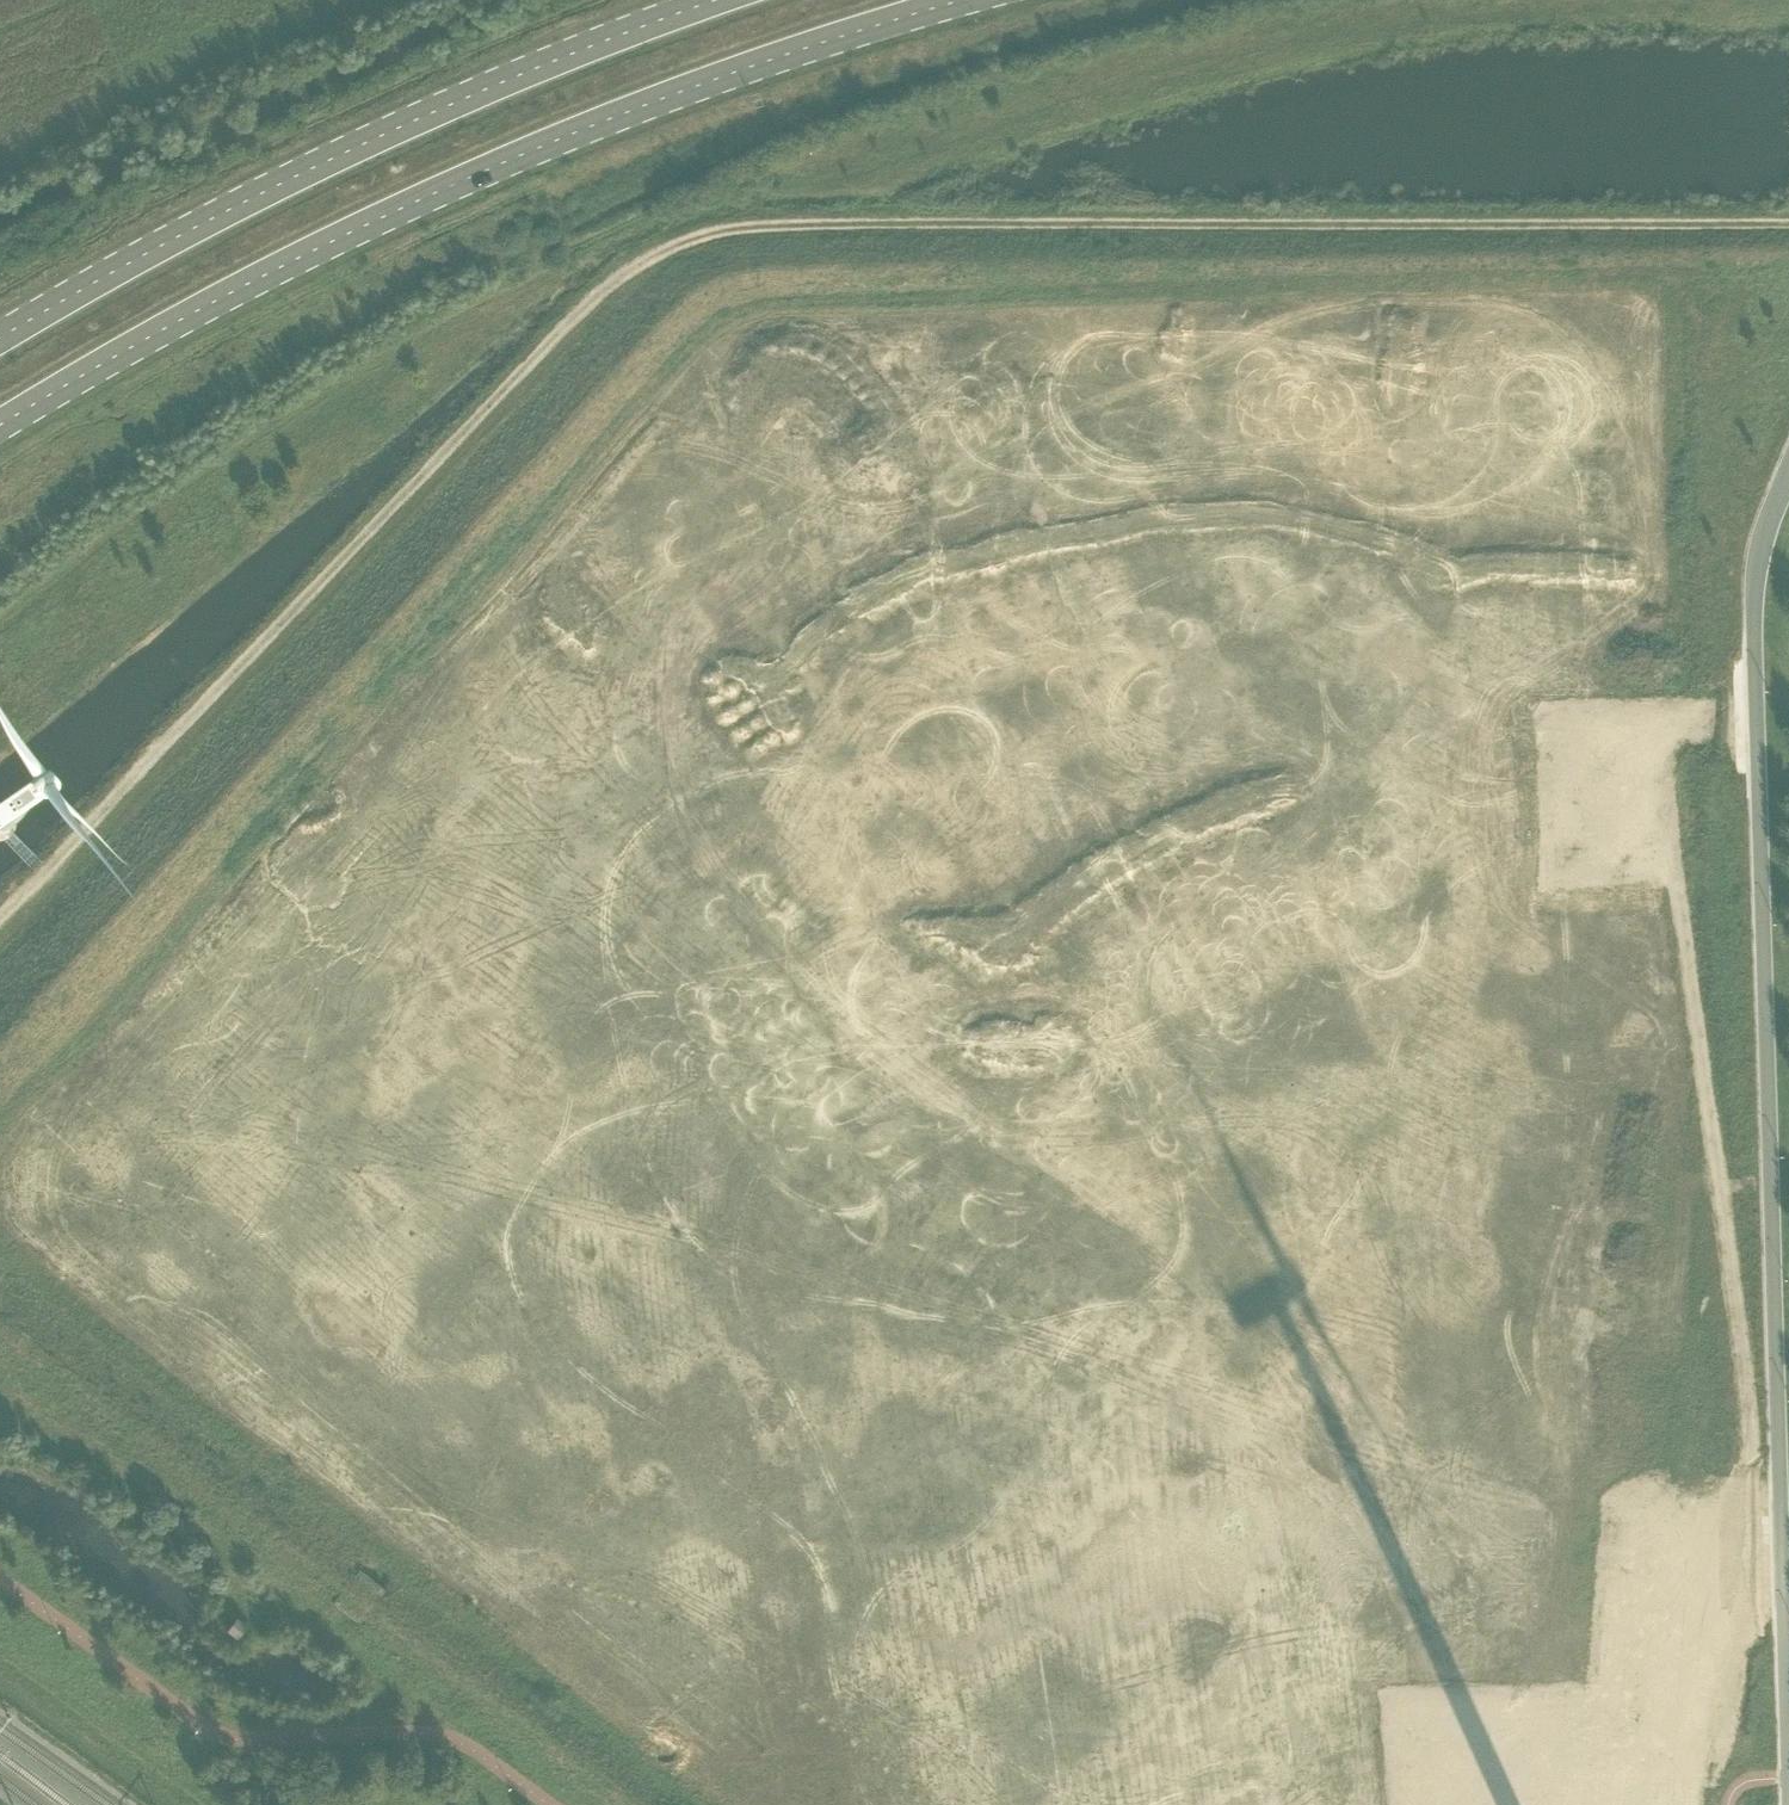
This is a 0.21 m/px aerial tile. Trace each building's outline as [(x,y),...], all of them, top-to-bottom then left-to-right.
[(236,1622),(229,1631),(238,1638),(245,1629),(236,1622)]
